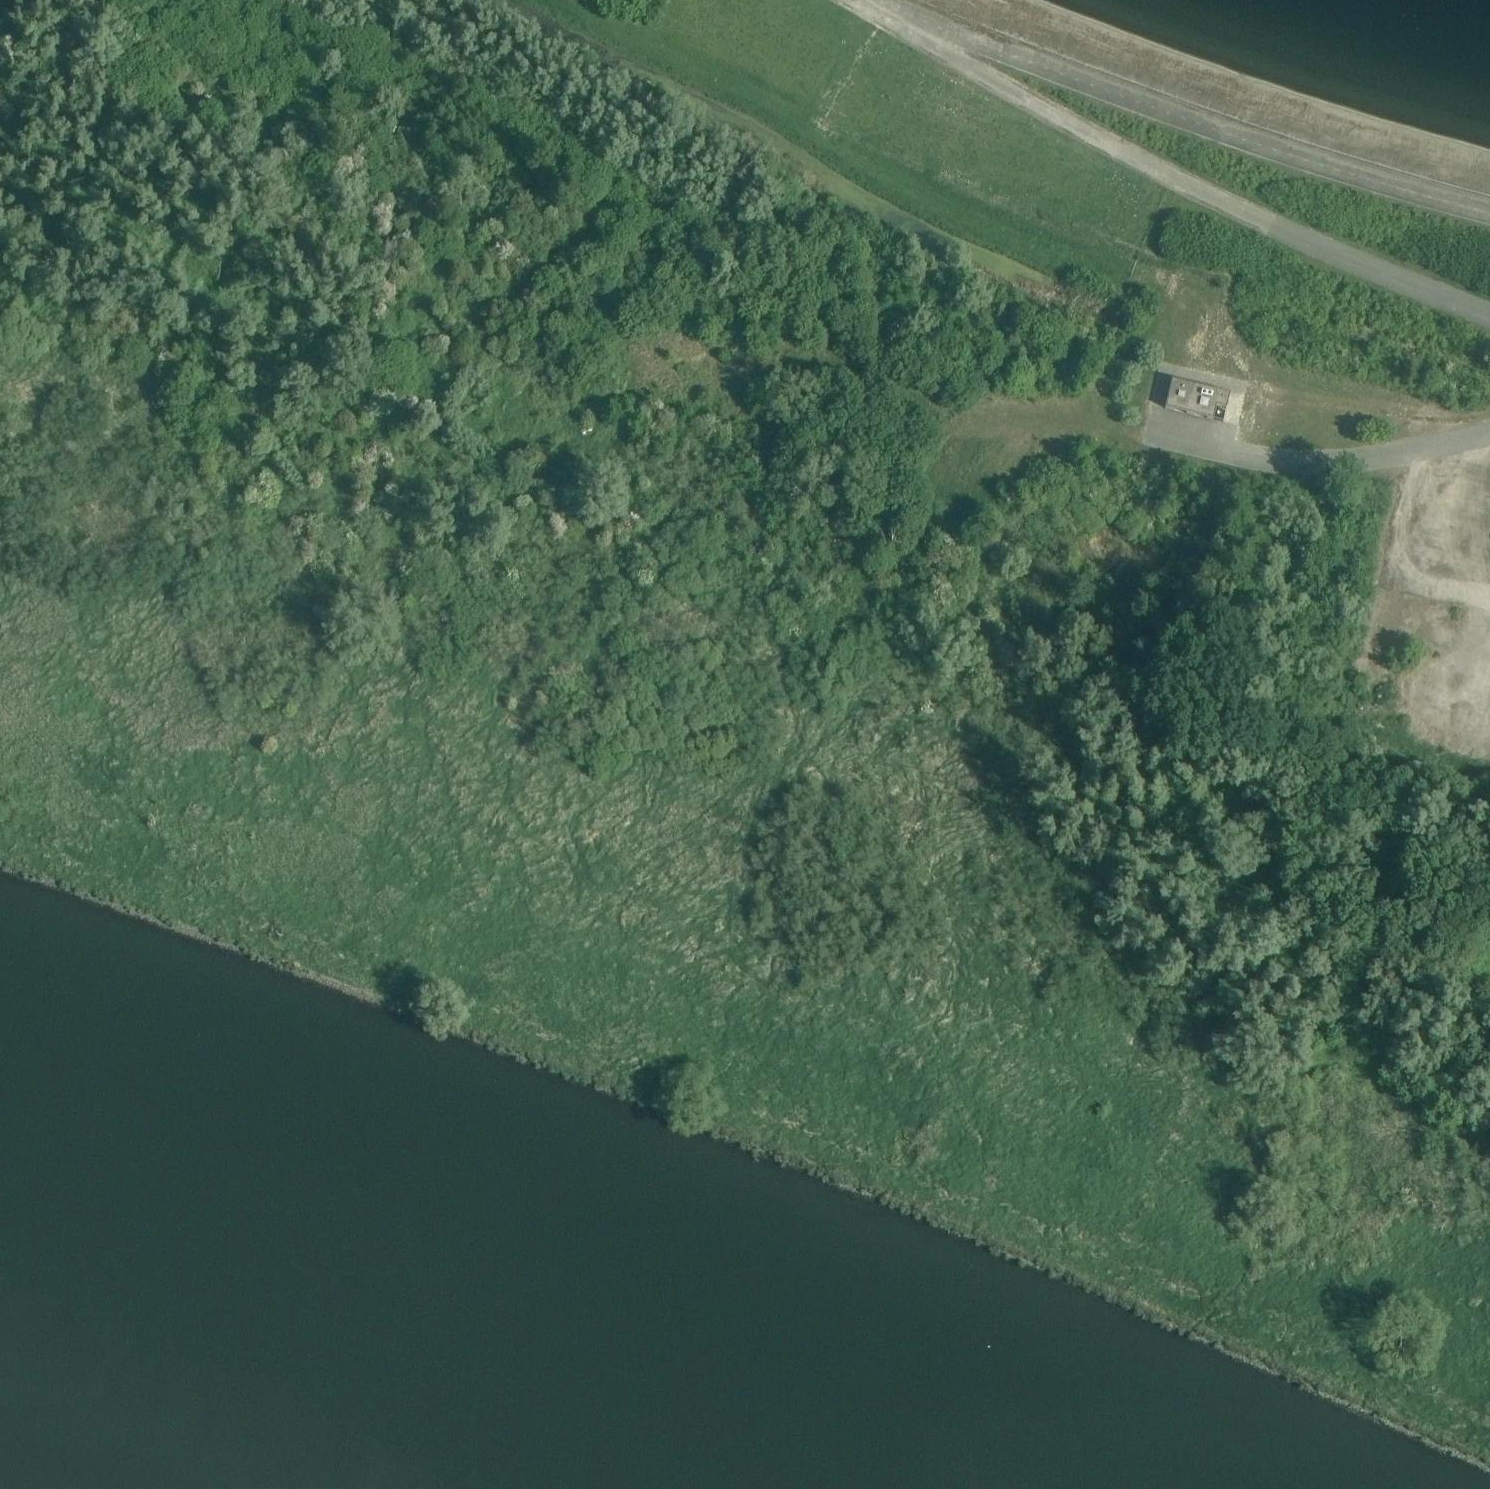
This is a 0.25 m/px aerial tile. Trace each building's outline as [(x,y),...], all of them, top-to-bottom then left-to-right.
[(1227,408),(1230,394),(1173,380),(1167,408),(1213,418),(1216,405),(1227,408)]
